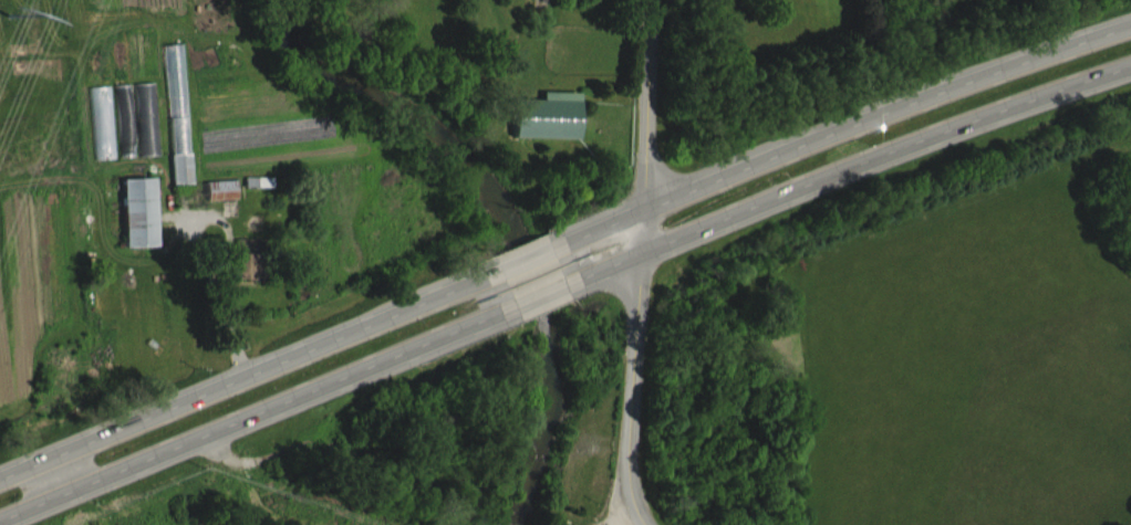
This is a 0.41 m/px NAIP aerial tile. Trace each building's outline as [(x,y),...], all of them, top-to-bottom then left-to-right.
[(174,84),(175,114),(194,113),(193,82),(185,82),(185,84),(174,84)] [(587,155),(588,108),(550,108),(550,115),(521,115),(521,154),(587,155)] [(131,196),(134,263),(166,262),(163,194),(131,196)] [(246,197),(215,197),(215,216),(246,215),(246,197)] [(267,254),(244,255),(245,295),(268,295),(267,254)]
